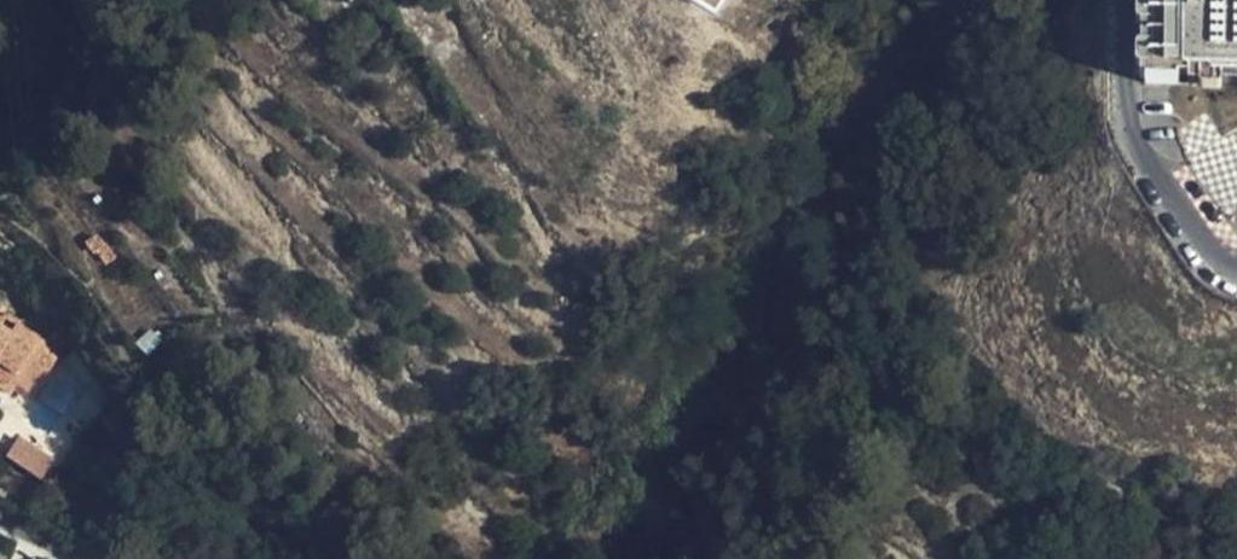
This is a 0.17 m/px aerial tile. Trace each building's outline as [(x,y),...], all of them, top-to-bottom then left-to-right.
[(1144,91),(1186,92),(1186,83),(1197,84),(1197,79),(1236,79),(1236,0),(1143,0),(1144,91)] [(12,395),(18,383),(37,394),(62,355),(18,326),(13,335),(0,327),(0,388),(12,395)] [(18,383),(12,395),(29,406),(37,394),(18,383)] [(18,435),(7,456),(44,477),(56,456),(18,435)]
